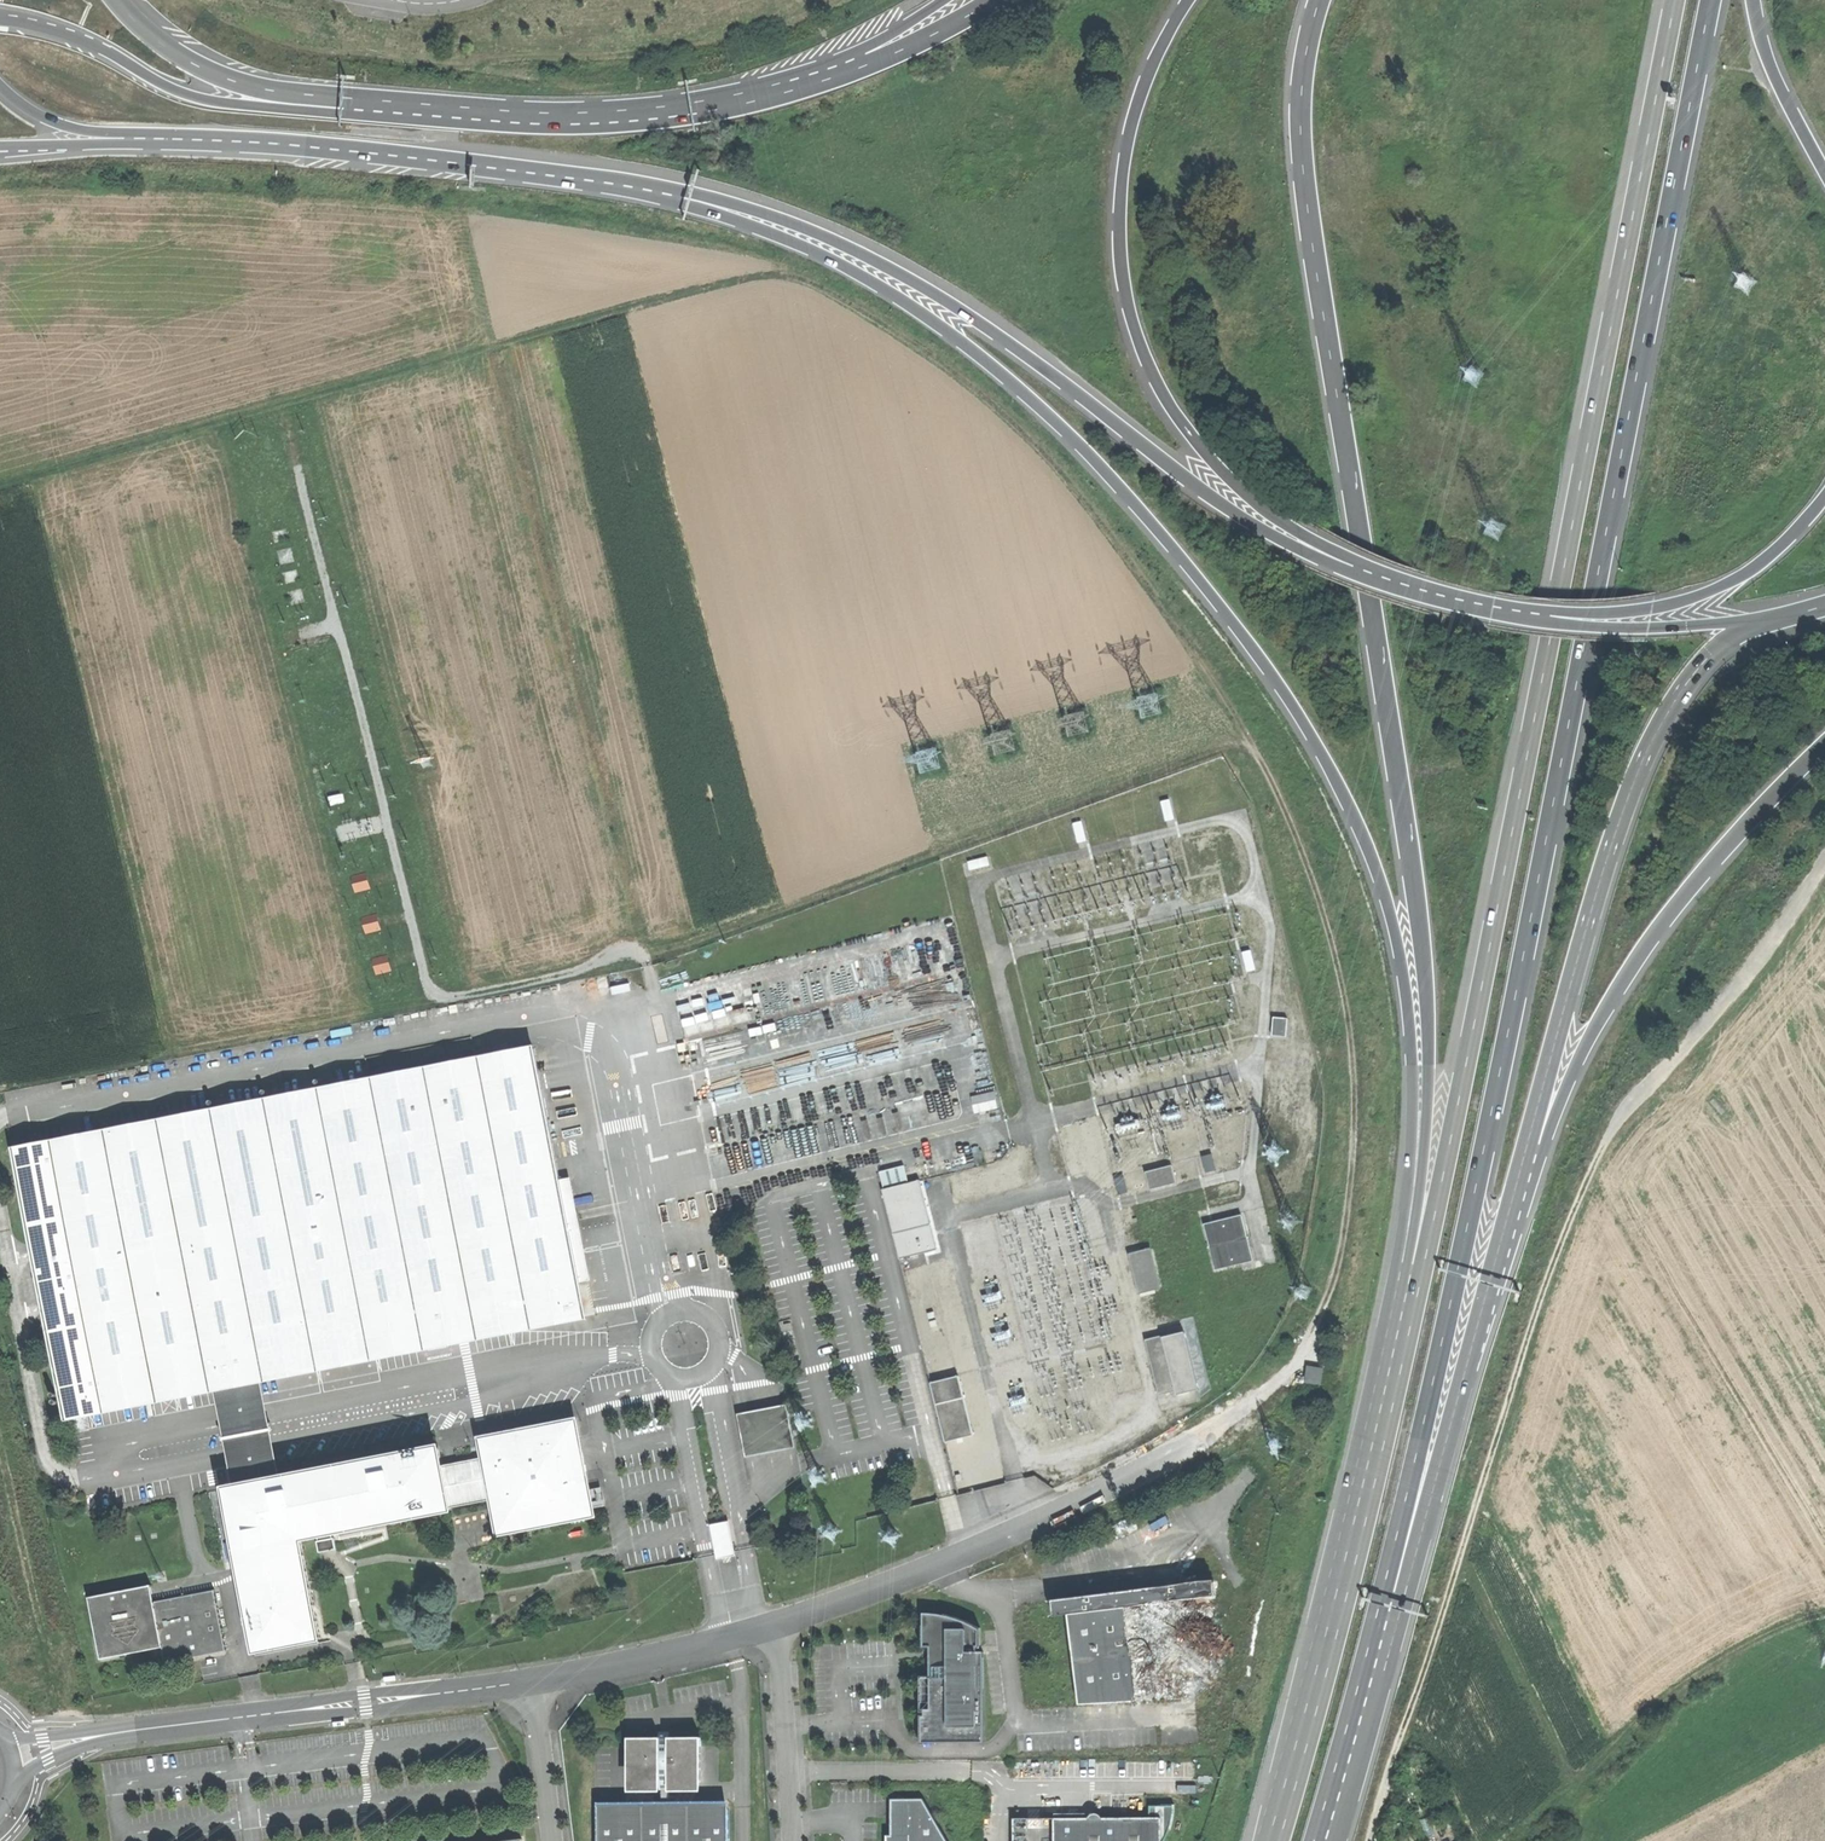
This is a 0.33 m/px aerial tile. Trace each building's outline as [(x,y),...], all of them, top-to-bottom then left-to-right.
[(1168,799),(1160,801),(1166,820),(1173,818),(1168,799)] [(1080,821),(1073,823),(1078,842),(1086,840),(1080,821)] [(987,856),(967,861),(969,869),(989,864),(987,856)] [(1250,950),(1242,952),(1246,971),(1253,970),(1250,950)] [(1287,1018),(1273,1017),(1271,1035),(1285,1036),(1287,1018)] [(534,1047),(323,1088),(314,1090),(270,1099),(261,1100),(217,1109),(208,1111),(162,1120),(155,1121),(110,1130),(101,1132),(56,1140),(49,1142),(21,1147),(14,1149),(61,1390),(64,1390),(66,1402),(67,1407),(585,1306),(566,1208),(534,1047)] [(314,1090),(323,1088),(321,1075),(312,1076),(314,1090)] [(261,1100),(270,1099),(268,1085),(259,1087),(261,1100)] [(208,1111),(217,1109),(215,1098),(206,1099),(208,1111)] [(155,1121),(162,1120),(160,1108),(153,1110),(155,1121)] [(101,1132),(110,1130),(108,1120),(99,1121),(101,1132)] [(1211,1154),(1201,1157),(1205,1173),(1215,1170),(1211,1154)] [(1171,1165),(1145,1171),(1149,1189),(1175,1183),(1171,1165)] [(1124,1176),(1112,1178),(1115,1194),(1126,1192),(1124,1176)] [(902,1259),(940,1250),(923,1181),(885,1190),(902,1259)] [(577,1206),(566,1208),(585,1306),(67,1407),(69,1415),(218,1386),(259,1378),(598,1312),(577,1206)] [(1244,1214),(1205,1224),(1215,1270),(1233,1266),(1255,1261),(1244,1214)] [(1140,1293),(1161,1288),(1151,1248),(1129,1255),(1140,1293)] [(1193,1316),(1184,1318),(1186,1331),(1196,1329),(1193,1316)] [(1184,1332),(1162,1337),(1175,1390),(1176,1395),(1198,1389),(1184,1332)] [(1161,1336),(1144,1340),(1158,1394),(1175,1390),(1162,1337),(1161,1336)] [(1313,1381),(1333,1382),(1334,1365),(1314,1364),(1313,1381)] [(947,1441),(976,1434),(962,1376),(932,1383),(947,1441)] [(279,1478),(259,1378),(218,1386),(238,1486),(279,1478)] [(66,1402),(64,1390),(61,1390),(49,1392),(52,1405),(66,1402)] [(747,1455),(794,1445),(786,1403),(738,1413),(747,1455)] [(489,1442),(491,1454),(499,1493),(500,1500),(505,1525),(590,1509),(573,1425),(489,1442)] [(303,1538),(321,1535),(335,1532),(385,1522),(452,1509),(450,1503),(443,1464),(440,1447),(279,1478),(238,1486),(229,1488),(261,1649),(322,1637),(303,1538)] [(450,1503),(499,1493),(491,1454),(443,1464),(450,1503)] [(500,1500),(499,1493),(450,1503),(452,1509),(500,1500)] [(719,1556),(734,1552),(728,1522),(712,1525),(719,1556)] [(338,1536),(336,1537),(322,1539),(320,1540),(322,1551),(340,1548),(338,1536)] [(1083,1611),(1092,1704),(1228,1691),(1219,1594),(1233,1593),(1232,1578),(1176,1583),(1175,1576),(1091,1584),(1092,1595),(1070,1597),(1071,1612),(1083,1611)] [(166,1645),(157,1600),(154,1585),(90,1598),(102,1658),(166,1645)] [(217,1588),(157,1600),(166,1645),(169,1662),(230,1650),(217,1588)] [(926,1611),(919,1741),(985,1741),(982,1628),(973,1623),(965,1620),(953,1615),(943,1613),(935,1612),(926,1611)] [(1081,1612),(1069,1614),(1072,1644),(1084,1643),(1081,1612)] [(627,1784),(698,1783),(697,1733),(626,1734),(627,1784)] [(924,1800),(890,1800),(890,1811),(895,1811),(894,1837),(888,1836),(888,1840),(950,1840),(924,1800)] [(596,1802),(596,1840),(728,1840),(728,1801),(596,1802)] [(1018,1840),(1168,1840),(1178,1821),(1178,1802),(1152,1802),(1152,1816),(1109,1816),(1104,1810),(1092,1810),(1092,1816),(1018,1816),(1018,1840)]
